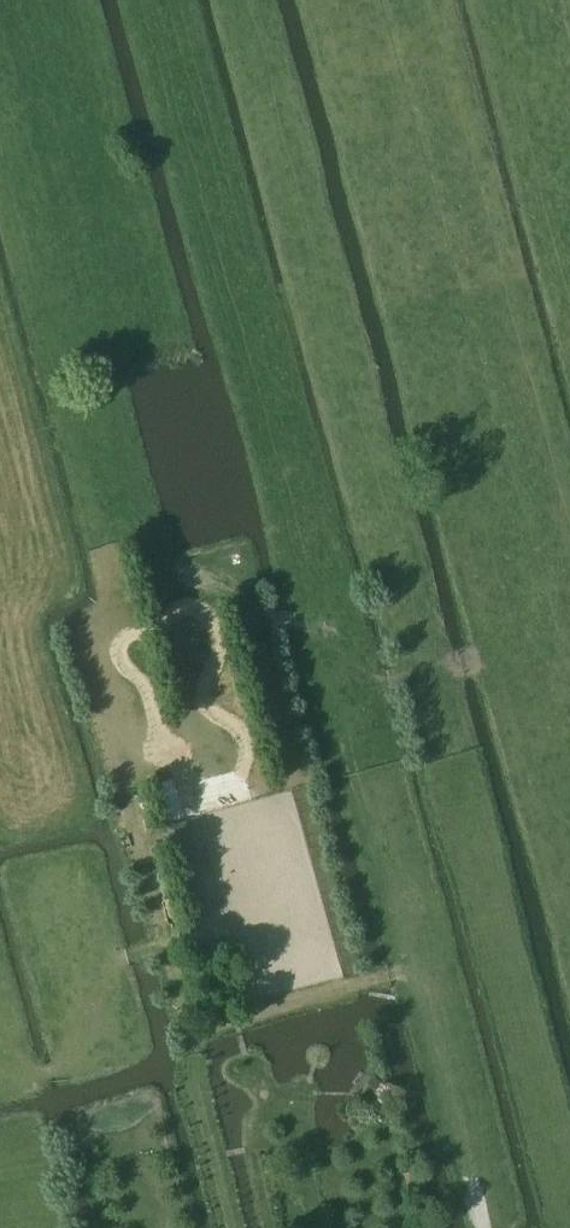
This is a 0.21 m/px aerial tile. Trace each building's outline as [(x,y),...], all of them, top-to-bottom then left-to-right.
[(373,1076),(361,1094),(375,1103),(387,1086),(373,1076)]
